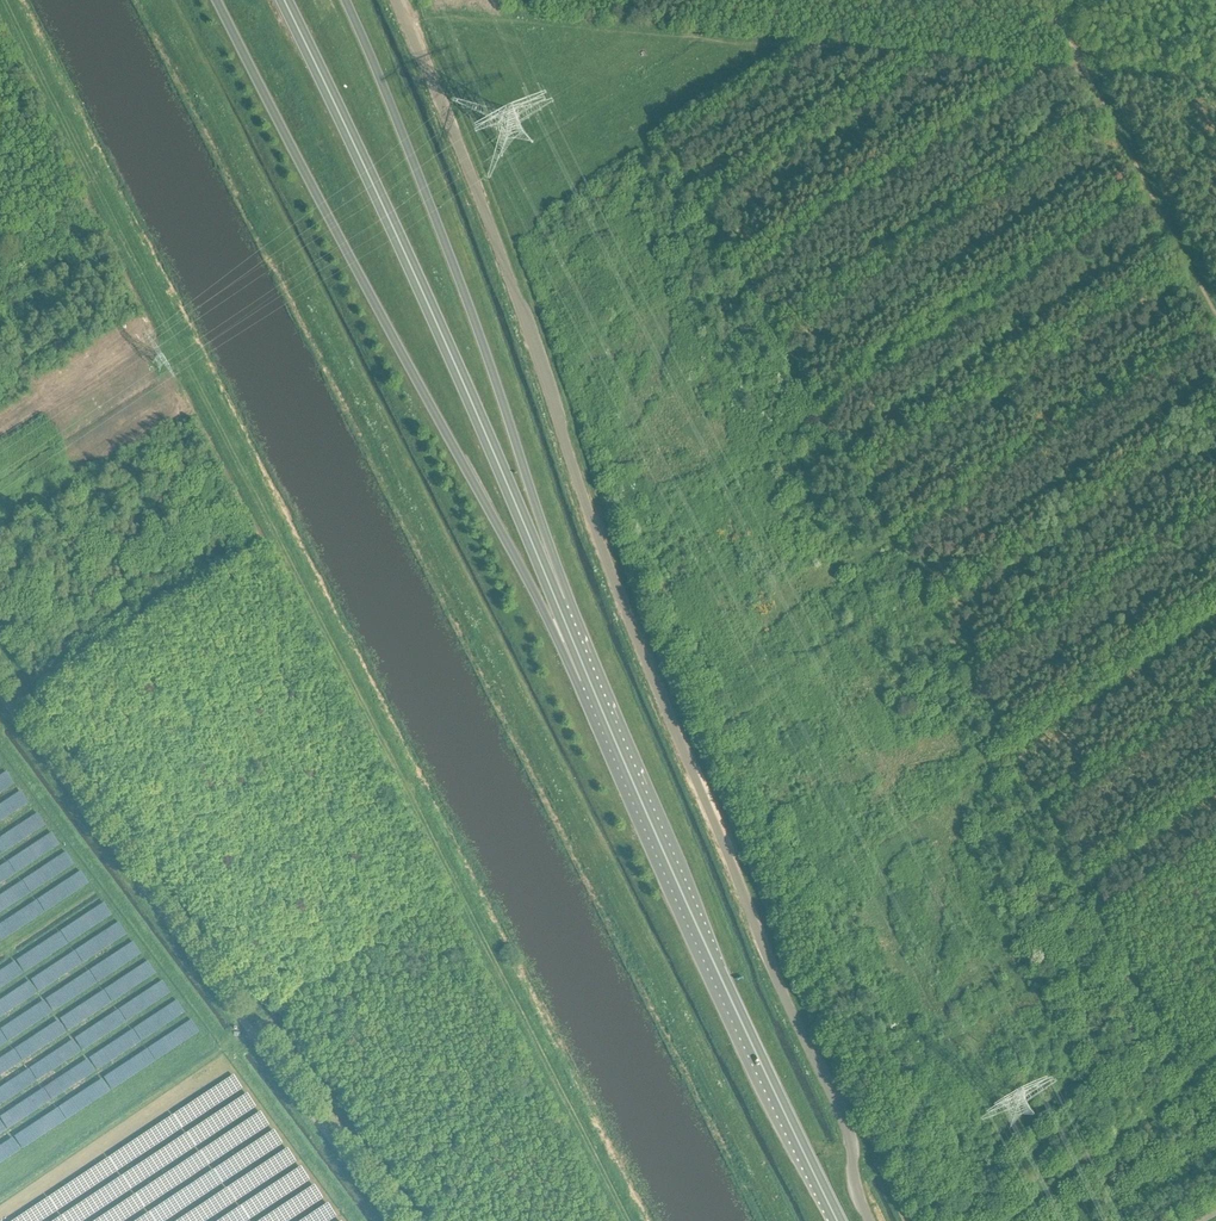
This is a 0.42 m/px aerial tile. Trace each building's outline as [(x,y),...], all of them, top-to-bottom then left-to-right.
[(0,805),(0,821),(27,804),(7,772),(0,776),(0,798),(3,803),(0,805)] [(85,887),(41,814),(0,838),(0,845),(49,835),(22,851),(21,866),(27,866),(48,854),(63,855),(19,881),(23,889),(18,892),(9,891),(5,894),(4,906),(0,905),(0,913),(56,879),(56,889),(0,922),(0,938),(85,887)]
